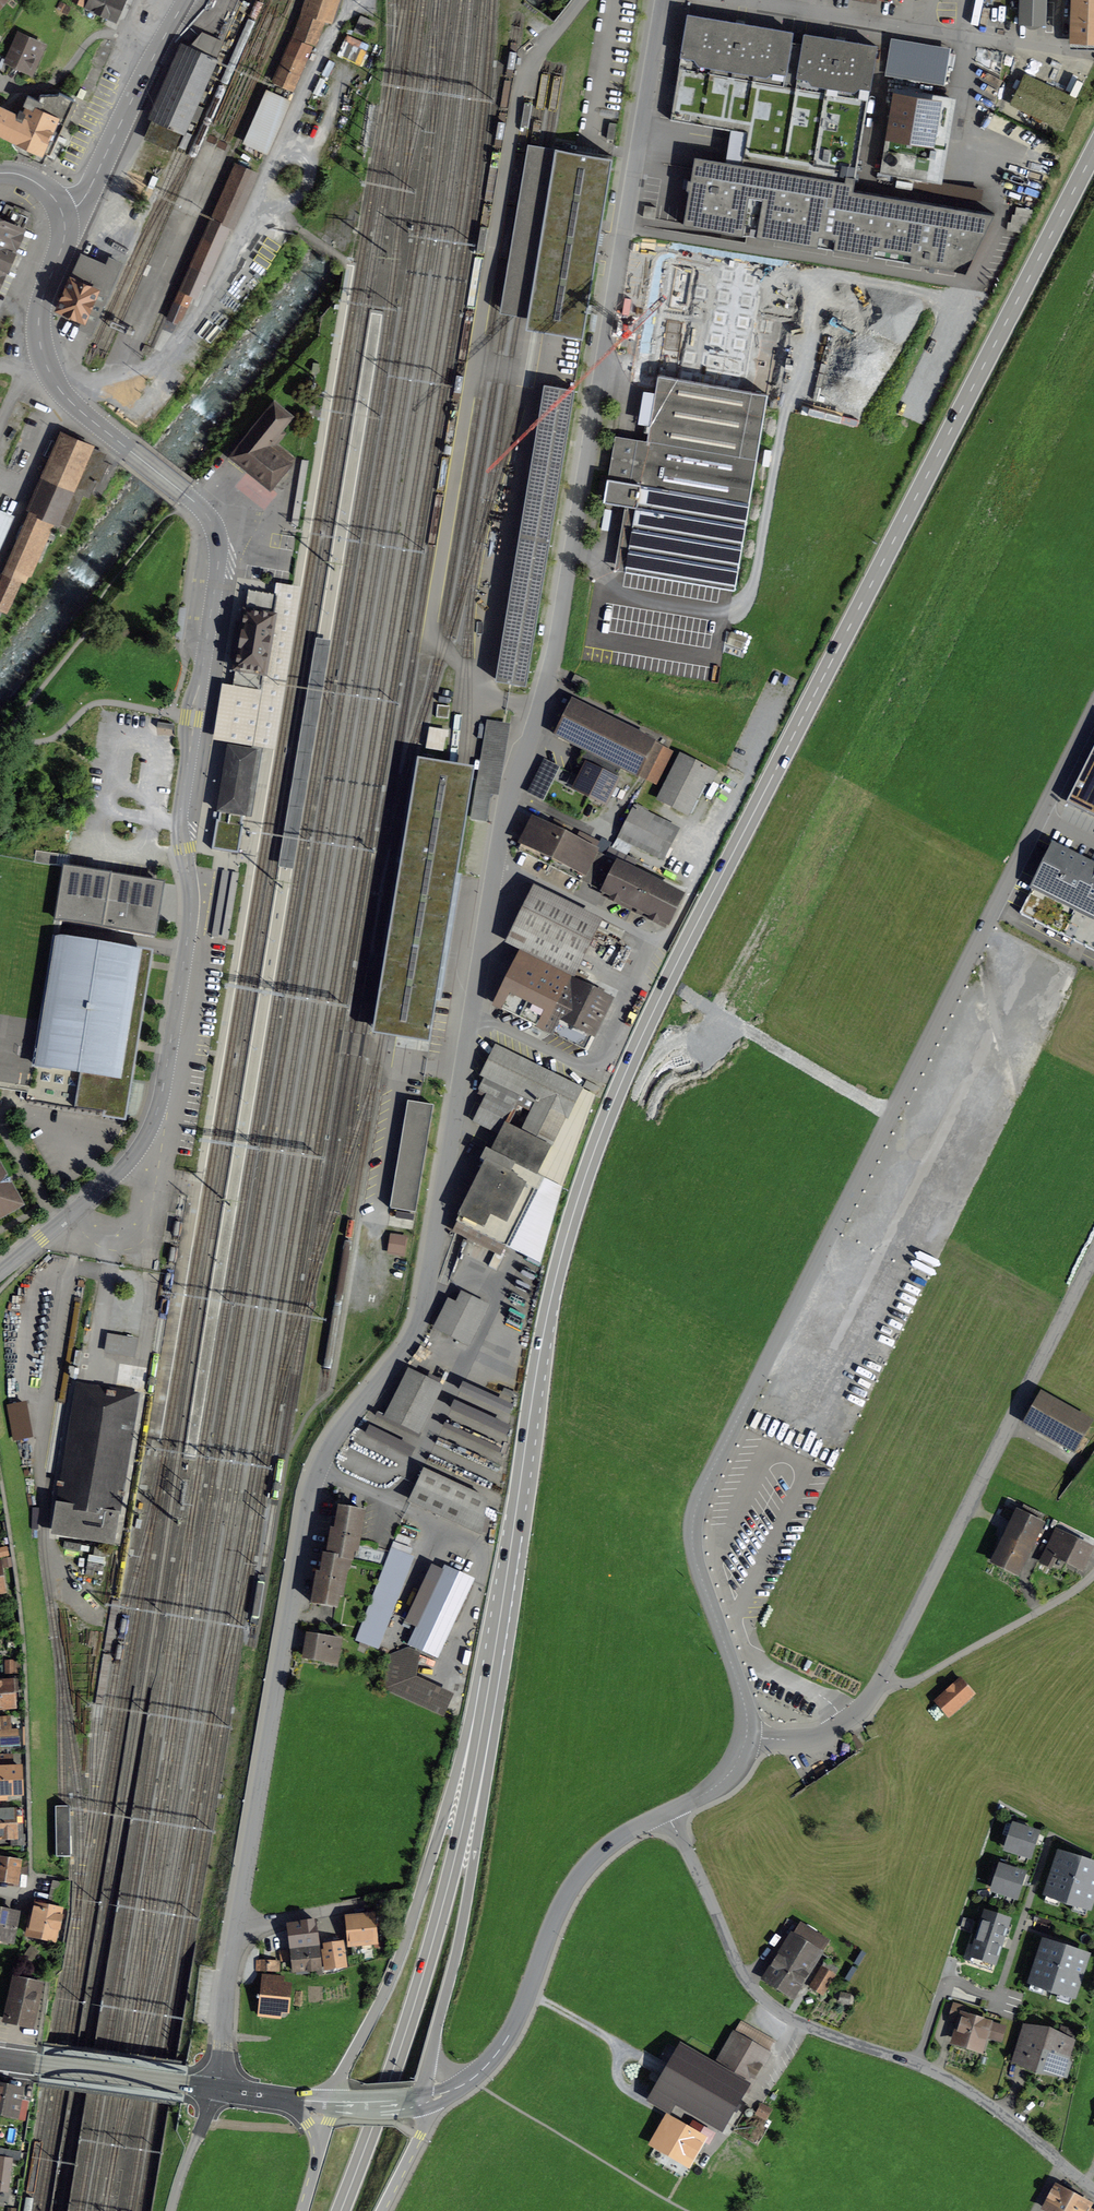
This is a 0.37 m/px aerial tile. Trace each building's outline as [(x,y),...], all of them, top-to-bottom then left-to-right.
[(115,18),(123,0),(88,0),(90,1),(88,6),(115,18)] [(303,12),(305,13),(296,37),(314,43),(323,19),(331,21),(338,0),(307,0),(303,12)] [(1018,24),(1046,25),(1047,0),(1019,0),(1018,24)] [(1074,37),(1093,38),(1093,0),(1075,0),(1074,37)] [(679,68),(783,86),(796,88),(803,44),(791,42),(792,32),(688,14),(679,68)] [(360,16),(354,30),(368,37),(375,22),(360,16)] [(0,55),(0,72),(6,75),(12,61),(29,69),(41,44),(19,34),(8,58),(0,55)] [(803,44),(796,88),(868,99),(877,46),(804,34),(803,44)] [(361,65),(370,45),(349,35),(339,55),(361,65)] [(950,47),(891,37),(884,74),(944,85),(950,47)] [(293,41),(276,81),(291,88),(308,47),(293,41)] [(147,139),(172,150),(212,60),(187,49),(147,139)] [(867,100),(868,99),(796,88),(783,86),(679,68),(670,120),(747,133),(740,176),(693,168),(683,225),(892,259),(965,271),(994,214),(853,190),(867,100)] [(935,182),(949,97),(894,88),(880,173),(935,182)] [(49,154),(74,99),(59,92),(58,94),(40,94),(38,99),(28,95),(24,104),(28,106),(22,118),(0,108),(0,132),(49,154)] [(269,92),(242,152),(260,160),(287,100),(269,92)] [(584,327),(613,156),(592,153),(555,147),(527,318),(584,327)] [(227,186),(213,219),(230,227),(231,227),(255,174),(237,166),(227,186)] [(29,212),(14,206),(13,208),(6,205),(0,218),(0,277),(29,212)] [(205,283),(230,227),(213,219),(211,218),(164,325),(174,329),(179,317),(181,318),(198,280),(205,283)] [(890,280),(636,241),(613,364),(869,408),(890,280)] [(66,288),(54,317),(79,328),(107,266),(81,255),(66,288)] [(636,506),(625,571),(734,589),(767,394),(658,376),(640,484),(608,478),(604,500),(636,506)] [(544,384),(495,679),(524,684),(573,388),(544,384)] [(291,462),(294,458),(276,444),(285,433),(280,429),(290,416),(291,417),(292,415),(290,413),(289,415),(275,403),(276,402),(274,400),(272,402),(273,403),(251,430),(250,429),(248,431),(249,432),(231,455),(230,454),(228,456),(230,458),(231,457),(269,487),(268,488),(270,490),(272,488),(271,487),(289,464),(290,465),(292,463),(291,462)] [(46,475),(31,510),(54,521),(68,527),(85,490),(91,492),(97,480),(100,482),(108,464),(98,459),(101,452),(64,435),(46,475)] [(30,574),(54,521),(31,510),(7,564),(30,574)] [(0,581),(0,607),(6,610),(20,580),(4,572),(0,581)] [(251,580),(248,591),(277,596),(261,692),(233,687),(222,685),(214,742),(275,752),(303,588),(251,580)] [(277,596),(248,591),(233,687),(261,692),(277,596)] [(316,639),(278,868),(293,871),(330,641),(316,639)] [(572,682),(585,688),(588,682),(575,675),(572,682)] [(645,780),(646,778),(661,748),(662,746),(572,701),(555,735),(587,751),(581,763),(578,762),(578,763),(588,768),(577,788),(605,802),(604,801),(621,768),(645,780)] [(228,747),(218,812),(220,812),(218,820),(216,820),(212,850),(239,854),(243,825),(242,824),(243,816),(245,816),(249,790),(257,791),(263,753),(228,747)] [(671,753),(661,748),(646,778),(656,783),(671,753)] [(688,815),(705,780),(711,783),(715,773),(681,756),(659,800),(688,815)] [(416,769),(373,1025),(431,1034),(473,779),(463,777),(450,775),(416,769)] [(1093,817),(1093,770),(1088,782),(1079,778),(1073,791),(1082,795),(1075,807),(1093,817)] [(661,856),(674,831),(644,815),(646,811),(637,807),(635,811),(631,809),(621,829),(625,831),(622,836),(661,856)] [(519,850),(549,865),(565,835),(562,833),(561,834),(534,820),(519,850)] [(569,837),(565,835),(549,865),(580,881),(581,880),(592,885),(606,858),(594,852),(595,851),(594,850),(598,842),(580,833),(576,841),(568,838),(569,837)] [(1063,935),(1093,873),(1093,867),(1053,847),(1020,914),(1063,935)] [(617,864),(606,858),(592,885),(603,891),(602,894),(632,909),(633,907),(638,910),(637,912),(664,926),(668,925),(682,897),(630,870),(634,862),(622,856),(617,864)] [(165,884),(63,868),(54,922),(156,938),(165,884)] [(229,872),(222,870),(211,937),(218,938),(229,872)] [(239,873),(232,872),(222,939),(229,940),(239,873)] [(1063,935),(1093,951),(1093,873),(1063,935)] [(528,949),(524,958),(566,980),(571,971),(572,969),(571,969),(593,927),(535,898),(513,942),(528,949)] [(100,940),(56,934),(39,1049),(36,1049),(30,1085),(29,1085),(27,1101),(45,1104),(122,1116),(152,949),(100,940)] [(571,971),(566,980),(524,958),(522,958),(498,1006),(585,1050),(610,1001),(581,987),(585,978),(571,971)] [(1054,995),(1044,1014),(1053,1019),(1064,1000),(1054,995)] [(500,1135),(491,1152),(536,1175),(539,1177),(544,1179),(562,1188),(595,1096),(495,1047),(481,1076),(485,1078),(479,1091),(487,1095),(474,1122),(500,1135)] [(1070,1119),(1076,1109),(1056,1098),(1051,1108),(1070,1119)] [(392,1212),(419,1215),(433,1107),(407,1103),(392,1212)] [(539,1177),(536,1175),(491,1152),(486,1149),(477,1167),(485,1170),(458,1223),(459,1224),(455,1231),(469,1238),(467,1241),(472,1244),(474,1241),(496,1251),(489,1266),(496,1270),(504,1255),(500,1253),(504,1246),(540,1264),(562,1188),(544,1179),(539,1177)] [(22,1206),(0,1168),(0,1219),(22,1206)] [(405,1256),(408,1237),(391,1234),(388,1254),(405,1256)] [(462,1293),(442,1332),(461,1342),(481,1302),(462,1293)] [(106,1356),(137,1357),(138,1338),(107,1337),(106,1356)] [(412,1373),(389,1417),(415,1430),(438,1386),(412,1373)] [(465,1401),(512,1417),(520,1395),(505,1389),(501,1400),(461,1386),(440,1444),(498,1464),(506,1440),(509,1441),(514,1427),(462,1409),(465,1401)] [(114,1513),(134,1397),(80,1388),(60,1504),(56,1503),(51,1535),(113,1546),(118,1514),(114,1513)] [(1087,1423),(1042,1398),(1029,1422),(1073,1447),(1087,1423)] [(411,1450),(367,1428),(363,1437),(407,1459),(411,1450)] [(410,1500),(481,1532),(486,1501),(423,1472),(410,1500)] [(1000,1546),(996,1554),(1019,1566),(1046,1511),(1026,1501),(1003,1548),(1000,1546)] [(332,1530),(328,1556),(347,1559),(351,1560),(353,1548),(357,1549),(363,1512),(339,1507),(336,1530),(332,1529),(332,1530)] [(1060,1518),(1041,1557),(1052,1562),(1058,1550),(1082,1562),(1091,1543),(1082,1539),(1084,1536),(1069,1528),(1071,1523),(1060,1518)] [(391,1549),(355,1640),(377,1649),(413,1557),(391,1549)] [(342,1592),(347,1559),(328,1556),(324,1555),(321,1574),(317,1573),(312,1603),(336,1608),(338,1592),(342,1592)] [(445,1568),(409,1644),(436,1657),(472,1580),(445,1568)] [(338,1661),(341,1641),(308,1635),(305,1657),(324,1661),(325,1659),(338,1661)] [(389,1656),(384,1688),(442,1715),(451,1696),(413,1678),(417,1653),(408,1648),(408,1649),(389,1656)] [(6,1662),(5,1675),(21,1676),(22,1663),(6,1662)] [(12,1706),(11,1693),(15,1693),(15,1692),(21,1691),(21,1676),(16,1676),(16,1679),(5,1680),(5,1683),(0,1684),(0,1707),(12,1706)] [(959,1682),(938,1701),(950,1714),(971,1695),(959,1682)] [(11,1753),(10,1746),(20,1745),(19,1729),(10,1729),(9,1722),(0,1722),(0,1754),(11,1753)] [(0,1754),(0,1800),(7,1799),(7,1796),(13,1795),(13,1792),(20,1791),(19,1778),(12,1778),(11,1754),(0,1754)] [(56,1857),(70,1857),(69,1807),(55,1807),(56,1857)] [(16,1834),(17,1845),(25,1845),(25,1834),(21,1834),(21,1809),(0,1810),(0,1836),(16,1834)] [(1007,1849),(1029,1856),(1037,1833),(1014,1826),(1007,1849)] [(1093,1890),(1093,1866),(1060,1855),(1047,1893),(1057,1896),(1060,1900),(1074,1905),(1079,1903),(1089,1906),(1093,1890)] [(10,1880),(9,1884),(17,1886),(21,1863),(0,1860),(0,1879),(10,1880)] [(1015,1897),(1023,1874),(1001,1866),(993,1890),(1015,1897)] [(63,1907),(68,1884),(52,1880),(47,1903),(63,1907)] [(30,1918),(27,1934),(55,1940),(59,1923),(56,1922),(58,1910),(38,1906),(35,1919),(30,1918)] [(12,1940),(17,1914),(0,1910),(0,1938),(12,1940)] [(349,1917),(351,1942),(373,1940),(374,1952),(380,1952),(379,1943),(377,1943),(376,1939),(373,1939),(372,1913),(366,1913),(367,1919),(361,1919),(361,1916),(349,1917)] [(972,1955),(994,1962),(1008,1921),(986,1913),(972,1955)] [(315,1921),(291,1924),(294,1948),(318,1945),(315,1921)] [(802,1973),(806,1975),(827,1942),(802,1926),(769,1979),(790,1992),(802,1973)] [(346,1965),(343,1942),(327,1944),(328,1953),(323,1953),(325,1968),(346,1965)] [(1073,1995),(1086,1957),(1044,1943),(1032,1981),(1042,1984),(1044,1989),(1059,1994),(1063,1991),(1073,1995)] [(322,1974),(319,1950),(317,1950),(317,1947),(294,1950),(296,1969),(316,1967),(317,1975),(322,1974)] [(281,1953),(282,1963),(291,1962),(291,1953),(281,1953)] [(258,1962),(258,1970),(280,1970),(280,1962),(258,1962)] [(824,1965),(811,1986),(823,1993),(836,1972),(824,1965)] [(18,1981),(8,2019),(29,2025),(40,1987),(37,1980),(24,1976),(18,1981)] [(264,1983),(261,2009),(285,2011),(287,1985),(281,1985),(282,1978),(265,1976),(265,1983),(264,1983)] [(959,2021),(953,2040),(982,2049),(990,2023),(962,2014),(964,2007),(955,2004),(950,2019),(959,2021)] [(994,2024),(991,2033),(1001,2037),(1004,2027),(994,2024)] [(1025,2028),(1016,2059),(1060,2072),(1066,2053),(1068,2054),(1070,2052),(1073,2042),(1059,2038),(1059,2036),(1037,2029),(1036,2031),(1025,2028)] [(747,2089),(767,2054),(734,2035),(706,2082),(701,2079),(694,2090),(700,2093),(688,2114),(718,2131),(744,2088),(747,2089)] [(640,2066),(661,2071),(664,2060),(643,2055),(640,2066)] [(22,2091),(0,2088),(0,2111),(5,2112),(4,2117),(23,2120),(30,2089),(22,2087),(22,2091)] [(768,2121),(773,2109),(763,2105),(758,2117),(768,2121)] [(663,2119),(659,2126),(665,2129),(657,2144),(685,2160),(696,2141),(705,2146),(712,2135),(697,2126),(692,2135),(663,2119)] [(21,2152),(0,2149),(0,2188),(8,2189),(12,2159),(20,2160),(21,2152)] [(1087,2208),(1089,2205),(1068,2194),(1069,2191),(1057,2185),(1046,2206),(1054,2210),(1086,2210),(1087,2208)]
